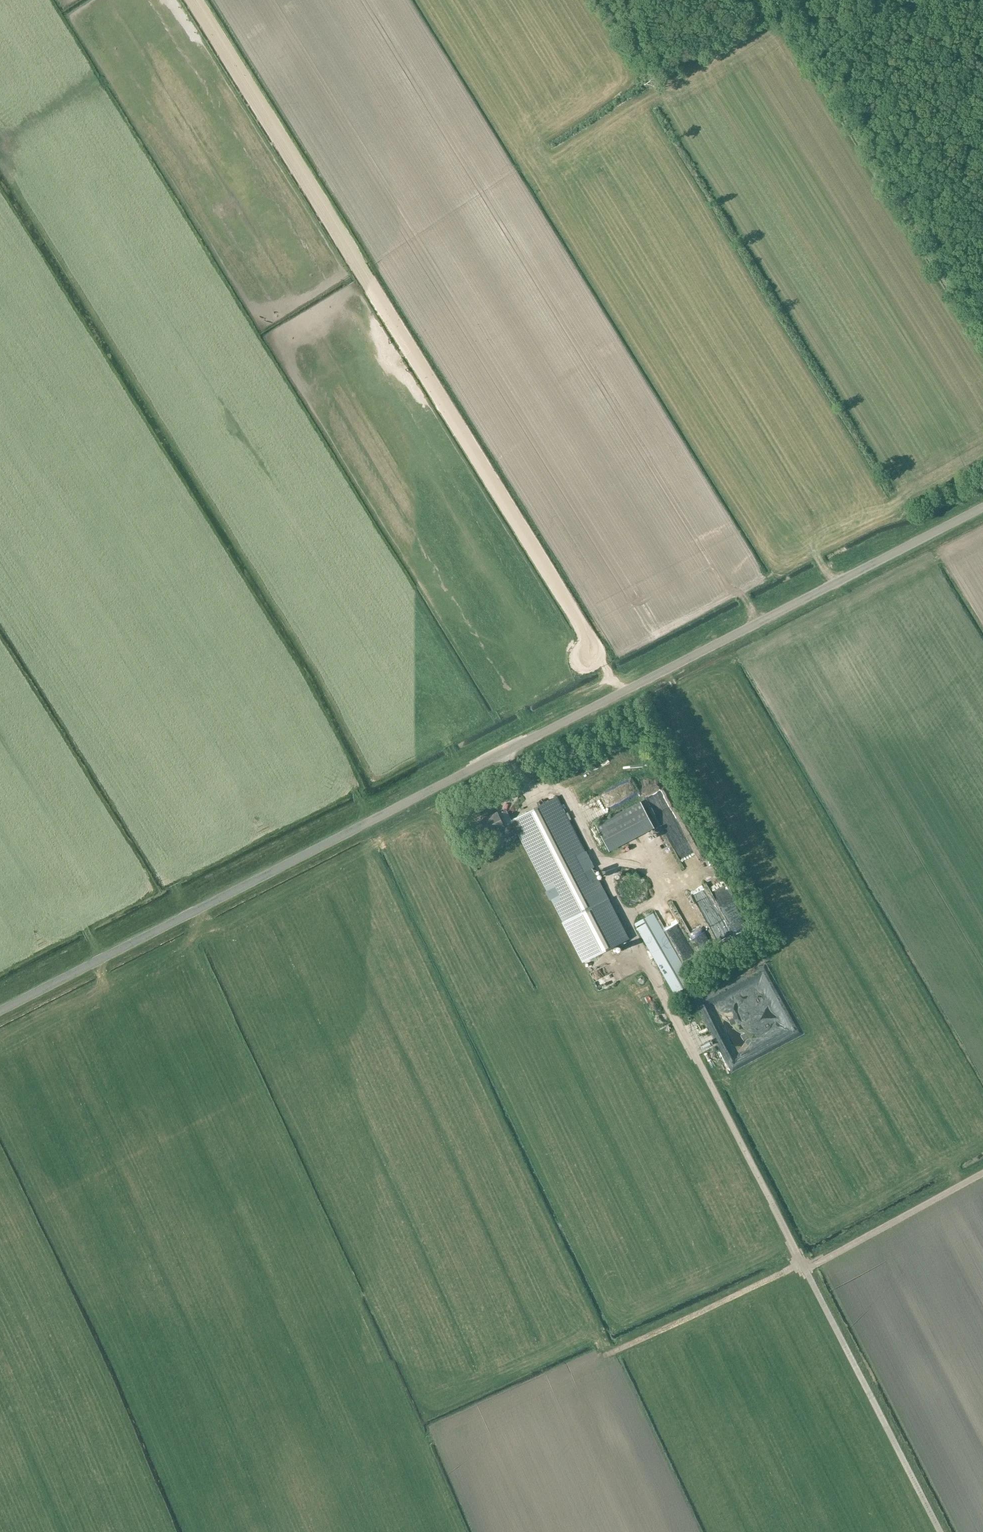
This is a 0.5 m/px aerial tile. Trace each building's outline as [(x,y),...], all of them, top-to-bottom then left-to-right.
[(634,782),(612,792),(615,798),(618,796),(619,798),(638,789),(634,782)] [(629,939),(609,900),(556,797),(512,820),(513,822),(505,826),(498,812),(477,822),(485,837),(500,829),(505,841),(519,834),(564,922),(562,924),(583,963),(629,939)] [(653,825),(640,798),(594,819),(601,833),(603,832),(609,845),(653,825)] [(595,799),(596,811),(602,811),(601,806),(611,805),(610,798),(595,799)] [(696,863),(669,812),(659,817),(685,868),(696,863)] [(620,880),(619,881),(618,884),(617,889),(618,894),(620,898),(623,901),(627,903),(632,904),(637,903),(641,901),(645,898),(647,894),(647,889),(647,884),(645,880),(641,877),(637,874),(632,874),(627,874),(623,877),(620,880)] [(749,927),(721,874),(706,882),(734,935),(749,927)] [(700,885),(690,889),(696,902),(705,899),(700,885)] [(698,903),(704,915),(712,910),(706,899),(698,903)] [(653,913),(640,921),(635,924),(675,993),(693,983),(653,913)] [(623,948),(624,955),(636,953),(634,946),(623,948)] [(592,977),(609,969),(606,962),(589,971),(592,977)] [(746,976),(705,995),(709,1002),(750,983),(746,976)] [(706,996),(700,998),(704,1008),(709,1006),(706,996)] [(713,1010),(707,1011),(710,1025),(716,1023),(713,1010)] [(734,1052),(719,1024),(713,1027),(728,1055),(734,1052)]
